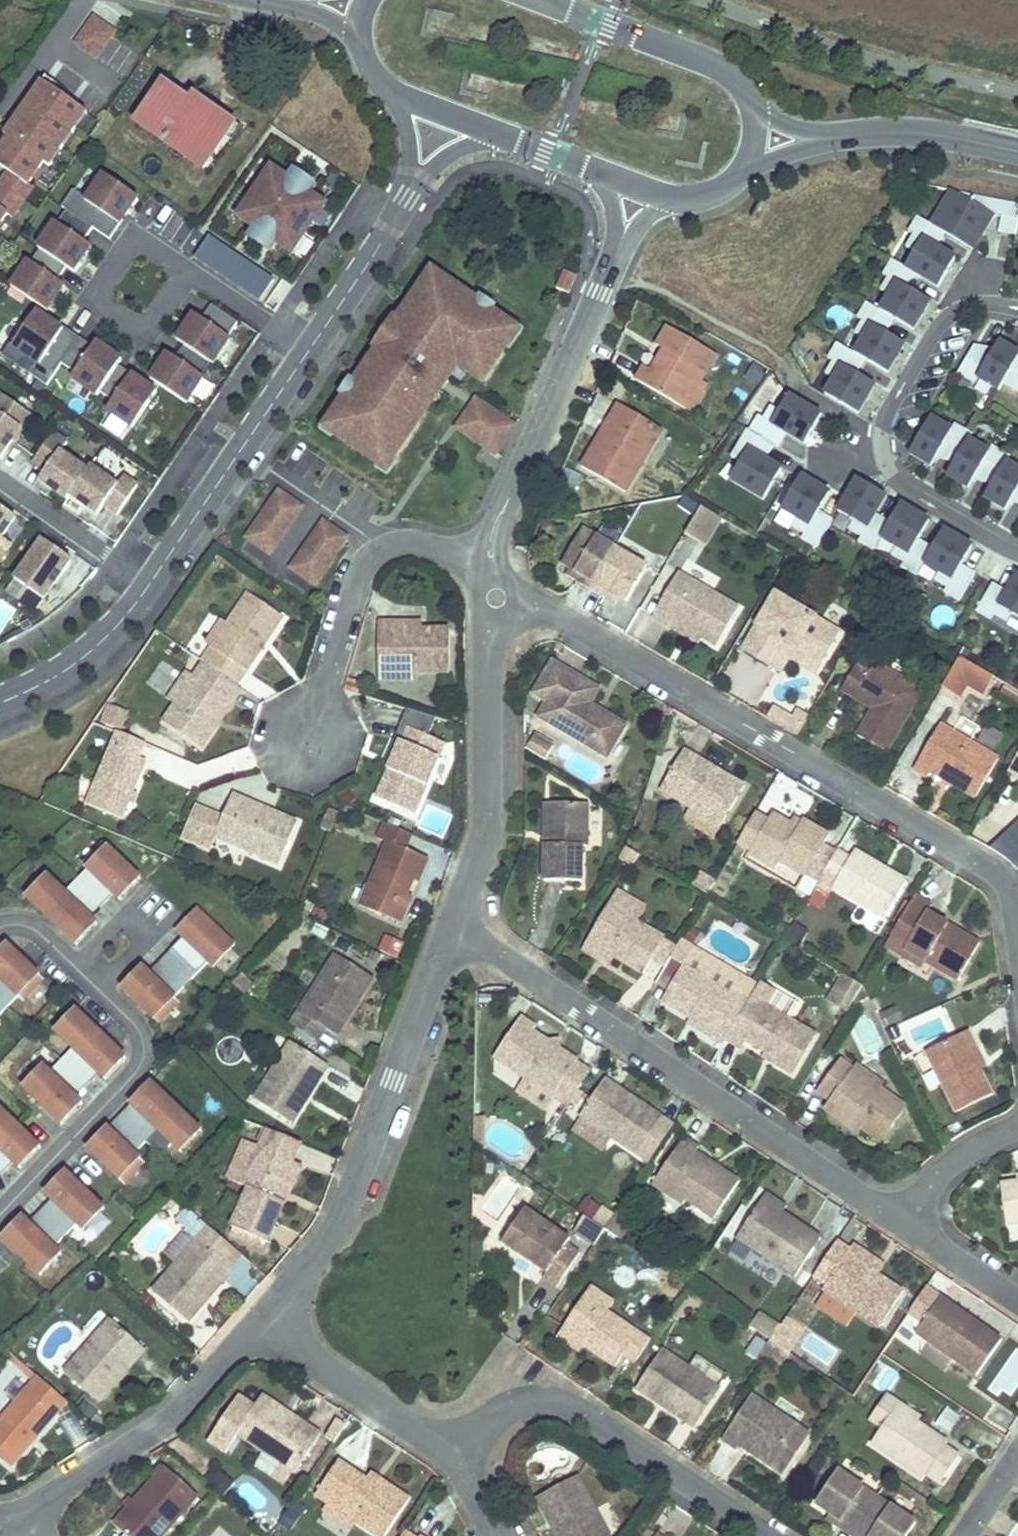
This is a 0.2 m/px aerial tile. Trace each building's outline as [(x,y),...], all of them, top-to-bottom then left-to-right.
[(115,32),(94,18),(80,39),(100,53),(115,32)] [(100,53),(80,39),(76,44),(97,58),(100,53)] [(50,87),(21,128),(14,123),(5,136),(10,139),(0,153),(0,166),(9,172),(0,185),(0,226),(7,216),(11,219),(30,192),(26,189),(44,163),(46,164),(84,110),(50,87)] [(205,168),(232,129),(193,101),(189,107),(163,89),(139,121),(205,168)] [(88,113),(84,110),(46,164),(50,167),(88,113)] [(281,211),(298,186),(271,168),(258,187),(260,189),(256,194),(281,211)] [(285,178),(298,186),(304,178),(291,169),(285,178)] [(93,228),(110,240),(129,212),(127,211),(136,197),(102,173),(85,198),(71,189),(60,206),(67,211),(67,210),(93,228)] [(316,186),(304,178),(298,186),(311,195),(316,186)] [(281,211),(306,228),(310,223),(312,224),(325,205),(311,195),(298,186),(281,211)] [(952,192),(932,225),(946,234),(974,250),(995,215),(975,203),(976,197),(952,192)] [(264,236),(281,211),(256,194),(253,200),(250,198),(237,217),(252,227),(264,236)] [(1005,203),(976,197),(975,203),(995,215),(1002,219),(1005,203)] [(1005,203),(1002,219),(1000,231),(1016,235),(1017,226),(1017,206),(1005,203)] [(84,242),(93,228),(67,210),(67,211),(65,209),(56,223),(53,221),(36,246),(41,249),(67,267),(74,272),(91,247),(84,242)] [(281,211),(264,236),(277,244),(292,254),(305,235),(303,233),(306,228),(281,211)] [(919,217),(910,232),(915,235),(907,248),(916,253),(907,268),(921,277),(940,288),(957,259),(938,248),(946,234),(932,225),(919,217)] [(258,245),(264,236),(252,227),(246,236),(258,245)] [(271,253),(277,244),(264,236),(258,245),(271,253)] [(236,288),(250,268),(208,239),(194,260),(236,288)] [(65,286),(57,281),(67,267),(41,249),(38,248),(29,262),(27,260),(10,285),(48,311),(65,286)] [(893,261),(885,276),(890,279),(882,291),(891,296),(882,312),(896,320),(914,331),(931,302),(913,291),(921,277),(907,268),(893,261)] [(458,281),(433,264),(417,286),(422,290),(400,321),(409,327),(388,357),(380,351),(359,381),(355,379),(344,396),(347,398),(338,412),(333,408),(317,431),(338,445),(342,439),(373,460),(368,466),(390,481),(406,458),(400,454),(444,390),(453,396),(460,387),(450,380),(460,366),(498,392),(518,363),(524,367),(543,339),(524,326),(521,331),(507,321),(509,318),(496,309),(494,312),(455,285),(458,281)] [(269,281),(250,268),(236,288),(255,301),(269,281)] [(577,277),(564,272),(557,290),(570,295),(577,277)] [(868,304),(859,319),(864,322),(857,334),(865,339),(856,355),(866,361),(889,374),(906,345),(887,334),(896,320),(882,312),(868,304)] [(227,337),(237,323),(211,306),(201,321),(194,315),(177,340),(184,346),(210,363),(212,365),(230,339),(227,337)] [(47,386),(62,363),(79,337),(65,328),(62,332),(48,323),(50,321),(37,312),(14,347),(38,363),(31,375),(47,386)] [(400,321),(396,318),(376,348),(388,357),(409,327),(400,321)] [(702,383),(718,356),(667,326),(656,344),(664,349),(673,355),(668,363),(659,358),(652,371),(644,366),(636,380),(686,410),(702,383)] [(117,365),(121,360),(96,343),(93,347),(79,337),(62,363),(76,373),(73,377),(98,394),(100,391),(117,365)] [(958,375),(976,385),(979,379),(1000,391),(1004,383),(1017,359),(1017,353),(1000,343),(992,356),(975,346),(958,375)] [(839,345),(830,360),(835,363),(828,375),(835,380),(826,395),(859,415),(876,386),(858,375),(866,361),(856,355),(839,345)] [(175,360),(167,354),(150,379),(186,404),(203,378),(201,377),(210,363),(184,346),(175,360)] [(673,355),(664,349),(664,350),(659,358),(668,363),(673,355)] [(1004,383),(1017,391),(1017,359),(1004,383)] [(100,391),(113,401),(106,410),(132,428),(156,391),(117,365),(100,391)] [(693,415),(709,388),(710,387),(702,383),(686,410),(693,414),(693,415)] [(0,395),(0,457),(30,413),(2,393),(0,395)] [(760,417),(751,432),(775,447),(779,449),(787,435),(806,446),(823,417),(790,397),(781,413),(772,408),(765,420),(760,417)] [(478,401),(474,408),(512,434),(516,428),(478,401)] [(627,493),(664,431),(621,405),(604,433),(612,438),(609,444),(600,439),(583,467),(627,493)] [(512,434),(474,408),(460,428),(498,454),(512,434)] [(956,425),(953,430),(932,418),(911,455),(932,468),(940,454),(957,464),(970,441),(974,435),(956,425)] [(749,431),(732,458),(742,464),(732,482),(765,502),(784,471),(767,461),(775,447),(751,432),(749,431)] [(609,444),(612,438),(604,433),(600,439),(609,444)] [(47,485),(49,493),(64,503),(67,499),(84,475),(58,456),(64,447),(50,437),(30,465),(44,474),(40,480),(47,485)] [(957,464),(948,477),(970,490),(978,476),(994,486),(1007,463),(1011,457),(993,447),(990,452),(970,441),(957,464)] [(986,499),(1007,511),(1015,498),(1017,500),(1017,469),(1007,463),(994,486),(986,499)] [(91,509),(98,514),(102,509),(115,518),(135,489),(122,480),(115,489),(87,470),(84,475),(67,499),(83,510),(91,509)] [(802,477),(783,510),(799,519),(794,527),(806,535),(803,540),(819,548),(835,521),(821,512),(832,494),(802,477)] [(859,479),(840,513),(855,522),(850,530),(863,537),(860,542),(875,551),(883,538),(891,523),(878,515),(888,496),(859,479)] [(49,493),(47,485),(40,480),(37,484),(49,493)] [(303,508),(281,493),(250,539),(272,554),(303,508)] [(706,545),(723,517),(702,505),(686,533),(706,545)] [(883,538),(898,547),(893,556),(906,563),(903,568),(918,577),(926,564),(935,549),(921,540),(931,522),(902,505),(891,523),(883,538)] [(15,518),(0,507),(0,539),(15,518)] [(95,518),(98,514),(91,509),(83,510),(95,518)] [(348,539),(326,524),(295,569),(317,584),(348,539)] [(621,598),(629,602),(649,568),(584,530),(563,564),(572,569),(582,575),(579,581),(608,598),(611,591),(621,598)] [(935,549),(926,564),(941,573),(937,581),(949,588),(946,593),(961,602),(978,574),(964,566),(975,547),(946,530),(935,549)] [(57,570),(62,573),(71,559),(43,539),(15,579),(44,599),(53,585),(52,577),(57,570)] [(582,575),(572,569),(569,575),(579,581),(582,575)] [(53,585),(62,573),(57,570),(52,577),(53,585)] [(718,647),(741,609),(679,573),(654,617),(669,627),(673,620),(673,619),(690,630),(694,625),(705,633),(702,638),(718,647)] [(978,613),(993,622),(996,617),(1009,624),(1014,616),(1017,619),(1017,577),(1008,594),(994,586),(978,613)] [(621,598),(611,591),(608,598),(618,604),(621,598)] [(237,686),(284,617),(250,593),(228,625),(211,649),(202,662),(205,663),(237,686)] [(823,665),(842,635),(777,596),(744,652),(772,669),(787,643),(823,665)] [(702,638),(705,633),(694,625),(690,630),(673,619),(673,620),(669,627),(693,642),(696,643),(698,644),(702,638)] [(211,649),(228,625),(222,621),(206,645),(211,649)] [(449,675),(448,629),(421,629),(393,629),(393,622),(380,622),(377,627),(377,675),(411,675),(413,675),(449,675)] [(819,672),(823,665),(787,643),(772,669),(779,673),(790,654),(819,672)] [(996,679),(962,659),(943,689),(961,699),(968,686),(985,696),(996,679)] [(608,758),(627,726),(603,711),(599,717),(598,717),(588,710),(592,704),(600,690),(555,662),(536,695),(547,702),(539,716),(608,758)] [(237,686),(205,663),(195,677),(176,704),(164,722),(202,748),(217,725),(212,722),(227,700),(232,703),(242,690),(237,686)] [(887,755),(925,693),(877,664),(871,674),(857,666),(842,691),(874,710),(858,737),(887,755)] [(195,677),(188,672),(169,699),(176,704),(195,677)] [(217,725),(232,703),(227,700),(212,722),(217,725)] [(603,711),(592,704),(588,710),(598,717),(599,717),(603,711)] [(121,731),(129,714),(109,705),(101,722),(121,731)] [(769,719),(782,726),(789,716),(775,708),(769,719)] [(379,798),(416,814),(442,753),(445,745),(401,726),(396,740),(403,744),(393,766),(393,767),(379,798)] [(1000,760),(942,726),(915,770),(929,778),(933,772),(934,770),(955,782),(954,785),(977,798),(1000,760)] [(995,748),(1001,734),(982,727),(976,741),(995,748)] [(122,819),(147,763),(139,759),(145,743),(116,731),(84,803),(122,819)] [(537,738),(529,751),(548,762),(555,749),(537,738)] [(393,766),(403,744),(396,740),(385,764),(393,767),(393,766)] [(724,826),(745,788),(717,771),(713,777),(712,778),(696,769),(694,768),(698,760),(686,753),(663,790),(724,826)] [(1009,772),(1017,777),(1017,758),(1009,772)] [(717,771),(698,760),(694,768),(696,769),(712,778),(713,777),(717,771)] [(934,770),(933,772),(954,785),(955,782),(934,770)] [(280,865),(298,822),(275,812),(272,818),(270,817),(252,809),(247,807),(249,800),(235,794),(225,818),(216,837),(217,838),(280,865)] [(272,818),(275,812),(270,809),(249,800),(247,807),(252,809),(270,817),(272,818)] [(588,848),(588,806),(553,805),(553,848),(552,848),(546,848),(545,883),(583,884),(584,848),(588,848)] [(216,837),(225,818),(197,806),(184,835),(213,847),(217,838),(216,837)] [(334,833),(342,813),(335,810),(330,813),(323,828),(334,833)] [(806,877),(829,838),(803,822),(801,824),(798,829),(791,825),(773,814),(768,822),(755,814),(738,843),(750,850),(748,854),(774,871),(779,862),(806,877)] [(801,824),(794,820),(794,821),(791,825),(798,829),(801,824)] [(420,882),(431,858),(408,848),(413,834),(386,823),(379,838),(389,842),(371,887),(378,890),(376,895),(371,908),(370,910),(403,925),(412,902),(407,900),(410,893),(415,880),(420,882)] [(994,848),(1017,868),(1017,824),(994,848)] [(104,840),(84,861),(89,867),(66,890),(48,873),(27,894),(78,943),(99,921),(92,915),(73,897),(96,873),(115,891),(121,898),(142,876),(104,840)] [(886,920),(909,883),(857,853),(852,861),(839,852),(826,874),(840,882),(834,890),(886,920)] [(700,872),(693,885),(708,894),(716,881),(700,872)] [(73,897),(92,915),(115,891),(96,873),(73,897)] [(376,895),(378,890),(371,887),(370,889),(362,907),(370,910),(371,908),(376,895)] [(647,909),(618,892),(609,906),(637,924),(638,924),(647,909)] [(412,902),(415,895),(410,893),(407,900),(412,902)] [(933,907),(916,897),(886,948),(903,958),(906,952),(926,964),(958,983),(980,945),(957,932),(955,936),(946,931),(949,927),(928,914),(933,907)] [(651,963),(666,941),(638,924),(637,924),(609,906),(588,941),(617,959),(644,975),(651,963)] [(145,966),(124,987),(162,1023),(182,1002),(177,997),(212,961),(217,966),(238,944),(200,908),(179,929),(186,936),(175,948),(193,966),(171,990),(152,972),(145,966)] [(957,932),(949,927),(946,931),(955,936),(957,932)] [(397,957),(403,944),(386,937),(380,950),(397,957)] [(25,999),(45,977),(7,941),(0,949),(0,975),(12,987),(0,999),(0,1013),(19,993),(25,999)] [(617,959),(588,941),(583,950),(611,967),(617,959)] [(671,959),(678,948),(666,941),(651,963),(664,970),(671,959)] [(695,950),(681,942),(678,948),(671,959),(685,966),(695,950)] [(193,966),(175,948),(152,972),(171,990),(193,966)] [(695,950),(685,966),(685,967),(749,1005),(758,988),(695,950)] [(926,964),(906,952),(903,958),(922,970),(926,964)] [(361,999),(375,978),(337,954),(300,1012),(302,1013),(326,1029),(338,1037),(347,1021),(342,1018),(355,997),(355,996),(361,999)] [(749,1005),(685,967),(663,1004),(691,1020),(714,1034),(710,1040),(723,1048),(727,1041),(748,1006),(749,1005)] [(833,985),(842,991),(849,980),(840,974),(833,985)] [(0,975),(0,999),(12,987),(0,975)] [(250,986),(239,978),(231,987),(242,994),(250,986)] [(748,1006),(727,1041),(743,1050),(748,1041),(767,1053),(775,1057),(772,1062),(795,1076),(818,1036),(767,1006),(776,991),(762,983),(758,988),(749,1005),(748,1006)] [(347,1021),(361,999),(355,996),(355,997),(342,1018),(347,1021)] [(46,1065),(26,1086),(65,1124),(86,1103),(79,1096),(60,1079),(83,1055),(102,1073),(108,1079),(129,1058),(78,1009),(57,1030),(76,1048),(53,1072),(46,1065)] [(326,1029),(302,1013),(300,1012),(292,1025),(318,1041),(326,1029)] [(568,1081),(580,1062),(563,1051),(554,1054),(553,1045),(553,1044),(536,1033),(539,1029),(522,1019),(495,1059),(555,1100),(568,1081)] [(714,1034),(691,1020),(691,1021),(687,1027),(710,1040),(714,1034)] [(994,1094),(983,1071),(971,1049),(978,1046),(972,1031),(926,1053),(956,1114),(994,1094)] [(563,1051),(561,1042),(553,1045),(554,1054),(563,1051)] [(300,1100),(314,1078),(320,1082),(330,1067),(291,1043),(255,1102),(293,1125),(306,1104),(300,1100)] [(989,1067),(978,1046),(971,1049),(983,1071),(989,1068),(989,1067)] [(775,1057),(767,1053),(764,1058),(772,1062),(775,1057)] [(102,1073),(83,1055),(60,1079),(79,1096),(102,1073)] [(906,1107),(881,1089),(876,1094),(853,1077),(857,1072),(841,1061),(819,1093),(833,1103),(827,1112),(850,1129),(851,1127),(855,1122),(863,1127),(882,1141),(906,1107)] [(580,1062),(568,1081),(580,1089),(593,1071),(580,1062)] [(885,1083),(861,1067),(860,1066),(857,1072),(853,1077),(876,1094),(881,1089),(885,1083)] [(318,1085),(320,1082),(314,1078),(300,1100),(306,1104),(318,1085)] [(116,1120),(90,1148),(128,1184),(148,1163),(138,1153),(149,1141),(163,1155),(175,1143),(184,1151),(205,1130),(154,1081),(139,1096),(159,1116),(136,1140),(116,1120)] [(568,1081),(555,1100),(568,1108),(570,1105),(579,1092),(580,1089),(568,1081)] [(663,1119),(642,1105),(638,1110),(615,1095),(619,1090),(606,1081),(580,1118),(581,1119),(612,1139),(638,1156),(663,1119)] [(642,1105),(619,1090),(615,1095),(638,1110),(642,1105)] [(583,1095),(579,1092),(570,1105),(574,1107),(583,1095)] [(159,1116),(139,1096),(116,1120),(136,1140),(159,1116)] [(0,1113),(0,1147),(16,1162),(23,1168),(43,1147),(4,1109),(0,1113)] [(581,1119),(573,1131),(604,1152),(612,1139),(581,1119)] [(650,1164),(674,1127),(663,1119),(638,1156),(649,1163),(650,1164)] [(859,1134),(863,1128),(863,1127),(855,1122),(851,1127),(850,1129),(859,1134)] [(295,1164),(303,1145),(301,1144),(268,1132),(261,1148),(295,1164)] [(716,1221),(740,1182),(723,1172),(721,1177),(707,1168),(708,1168),(710,1164),(710,1163),(695,1154),(699,1149),(685,1139),(653,1186),(682,1206),(687,1201),(716,1221)] [(0,1147),(0,1179),(16,1162),(0,1147)] [(269,1244),(286,1205),(278,1202),(295,1164),(261,1148),(243,1187),(250,1190),(232,1227),(269,1244)] [(721,1177),(723,1172),(710,1163),(710,1164),(708,1168),(707,1168),(721,1177)] [(286,1205),(302,1168),(295,1164),(278,1202),(286,1205)] [(68,1171),(48,1192),(54,1198),(73,1216),(50,1240),(31,1222),(25,1216),(4,1237),(44,1275),(64,1254),(57,1247),(80,1223),(87,1230),(107,1209),(68,1171)] [(1010,1227),(1017,1225),(1017,1182),(1004,1184),(1010,1227)] [(789,1207),(771,1196),(769,1194),(764,1201),(784,1214),(789,1207)] [(73,1216),(54,1198),(31,1222),(50,1240),(73,1216)] [(811,1232),(784,1214),(764,1201),(738,1238),(797,1278),(817,1249),(816,1248),(806,1243),(805,1242),(811,1233),(811,1232)] [(231,1265),(241,1254),(211,1228),(188,1208),(178,1220),(189,1229),(186,1231),(197,1241),(153,1291),(187,1321),(206,1300),(201,1296),(202,1295),(218,1275),(223,1280),(233,1268),(231,1265)] [(544,1279),(559,1289),(582,1254),(568,1245),(572,1240),(526,1209),(503,1244),(547,1274),(544,1279)] [(602,1209),(594,1222),(607,1230),(615,1217),(602,1209)] [(632,1225),(617,1214),(615,1217),(607,1230),(622,1240),(632,1225)] [(596,1246),(607,1230),(594,1222),(586,1216),(575,1232),(596,1246)] [(822,1239),(811,1232),(811,1233),(805,1242),(806,1243),(816,1248),(817,1249),(822,1239)] [(830,1286),(853,1250),(840,1241),(816,1277),(830,1286)] [(883,1327),(905,1293),(878,1276),(861,1265),(868,1254),(856,1246),(853,1250),(830,1286),(827,1290),(883,1327)] [(885,1266),(868,1254),(861,1265),(878,1276),(879,1275),(885,1266)] [(206,1300),(223,1280),(218,1275),(202,1295),(201,1296),(206,1300)] [(615,1303),(592,1288),(586,1297),(609,1313),(615,1303)] [(652,1342),(609,1313),(586,1297),(563,1331),(586,1347),(617,1367),(625,1355),(637,1364),(652,1342)] [(1004,1340),(941,1298),(917,1336),(979,1377),(1004,1340)] [(782,1328),(761,1314),(752,1328),(771,1341),(772,1340),(773,1340),(774,1340),(777,1337),(782,1328)] [(135,1363),(147,1351),(111,1319),(63,1372),(99,1404),(117,1384),(117,1383),(112,1378),(130,1357),(130,1358),(135,1363)] [(807,1332),(788,1319),(783,1328),(802,1341),(807,1332)] [(773,1342),(792,1355),(802,1341),(783,1328),(782,1328),(777,1337),(774,1340),(773,1342)] [(586,1347),(563,1331),(559,1337),(583,1353),(586,1347)] [(773,1342),(764,1356),(783,1369),(792,1355),(773,1342)] [(10,1352),(6,1357),(22,1371),(26,1366),(10,1352)] [(698,1431),(724,1392),(665,1353),(639,1391),(662,1407),(665,1401),(686,1415),(684,1420),(698,1431)] [(117,1384),(135,1364),(135,1363),(130,1358),(130,1357),(112,1378),(117,1383),(117,1384)] [(26,1366),(22,1371),(32,1379),(37,1374),(26,1366)] [(68,1402),(38,1376),(0,1420),(0,1458),(12,1469),(68,1402)] [(296,1473),(322,1435),(308,1425),(304,1430),(282,1416),(286,1410),(264,1395),(238,1433),(296,1473)] [(870,1421),(883,1429),(897,1408),(919,1422),(922,1418),(900,1403),(887,1395),(870,1421)] [(813,1437),(755,1399),(726,1442),(740,1452),(743,1448),(747,1441),(755,1446),(751,1453),(750,1454),(787,1478),(813,1437)] [(686,1415),(665,1401),(662,1407),(684,1420),(686,1415)] [(883,1429),(873,1444),(911,1470),(914,1465),(942,1484),(961,1456),(947,1446),(949,1442),(919,1422),(897,1408),(883,1429)] [(308,1425),(290,1413),(286,1410),(282,1416),(304,1430),(308,1425)] [(755,1446),(747,1441),(743,1448),(750,1454),(751,1453),(755,1446)] [(367,1480),(340,1460),(316,1495),(329,1504),(356,1522),(357,1523),(376,1535),(386,1535),(412,1499),(384,1480),(379,1488),(367,1480)] [(165,1467),(136,1501),(135,1502),(130,1508),(115,1525),(127,1535),(165,1535),(199,1496),(165,1467)] [(204,1481),(223,1497),(233,1484),(214,1468),(204,1481)] [(918,1523),(840,1472),(817,1505),(832,1515),(843,1522),(839,1527),(853,1535),(910,1535),(918,1523)] [(384,1480),(373,1473),(367,1480),(379,1488),(384,1480)] [(578,1473),(535,1496),(549,1521),(556,1517),(557,1519),(566,1535),(612,1535),(578,1473)] [(130,1508),(135,1502),(136,1501),(131,1497),(131,1496),(125,1502),(124,1503),(130,1508)] [(356,1522),(329,1504),(324,1511),(350,1530),(357,1523),(356,1522)] [(843,1522),(832,1515),(829,1520),(839,1527),(843,1522)] [(557,1519),(556,1517),(549,1521),(558,1535),(566,1535),(557,1519)]
